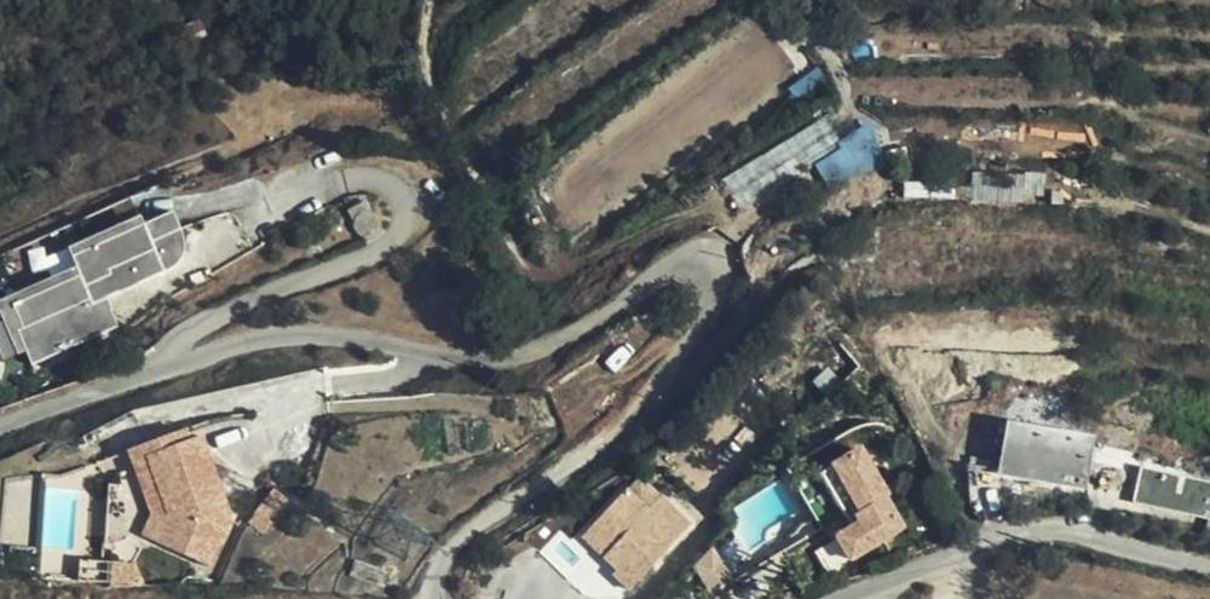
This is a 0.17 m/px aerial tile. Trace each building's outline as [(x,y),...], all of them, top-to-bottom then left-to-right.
[(823,115),(724,180),(742,208),(842,143),(823,115)] [(978,196),(1046,196),(1046,171),(978,172),(978,196)] [(135,226),(133,220),(62,260),(66,265),(70,274),(6,312),(15,333),(8,336),(25,370),(111,323),(103,310),(100,311),(95,301),(179,252),(181,239),(165,209),(135,226)] [(62,260),(133,220),(128,211),(58,252),(62,260)] [(25,370),(8,336),(15,333),(6,312),(70,274),(66,265),(0,304),(0,340),(16,375),(25,370)] [(970,393),(972,365),(927,364),(925,393),(970,393)] [(143,460),(179,443),(171,427),(119,451),(155,527),(147,557),(164,562),(173,523),(143,460)] [(1073,484),(1081,441),(1006,429),(998,471),(1073,484)] [(179,443),(143,460),(173,523),(164,562),(213,576),(229,514),(190,438),(179,443)] [(885,496),(855,446),(852,439),(815,461),(854,526),(831,540),(846,564),(905,530),(885,496)] [(863,442),(855,446),(885,496),(893,491),(863,442)] [(1091,456),(1142,466),(1145,453),(1095,443),(1091,456)] [(1142,466),(1136,503),(1205,518),(1208,518),(1209,507),(1209,481),(1142,466)] [(649,504),(662,490),(643,473),(631,486),(649,504)] [(593,482),(562,516),(583,535),(573,548),(588,559),(580,570),(591,581),(635,534),(610,511),(616,503),(593,482)] [(583,535),(562,516),(552,528),(573,548),(583,535)] [(1205,518),(1201,539),(1209,540),(1209,518),(1208,518),(1205,518)] [(697,564),(713,547),(709,539),(694,560),(697,564)] [(731,576),(713,547),(697,564),(711,588),(731,576)] [(131,565),(80,570),(81,589),(132,585),(131,565)]
